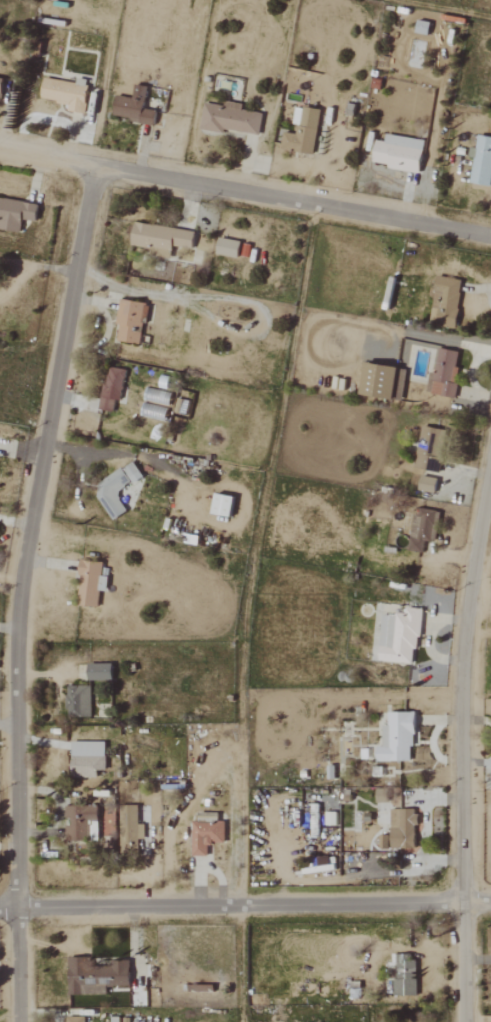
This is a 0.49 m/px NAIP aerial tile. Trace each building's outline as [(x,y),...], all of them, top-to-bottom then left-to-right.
[(426,35),(428,22),(416,20),(414,33),(426,35)] [(76,83),(42,79),(39,100),(67,103),(66,111),(83,113),(87,80),(76,79),(76,83)] [(115,95),(111,117),(153,124),(155,111),(143,108),(147,87),(137,85),(134,99),(115,95)] [(257,136),(261,113),(240,110),(241,104),(224,102),(223,106),(203,103),(199,127),(257,136)] [(311,155),(320,111),(296,106),(291,132),(282,131),(279,148),(311,155)] [(374,140),(370,162),(386,165),(386,168),(417,174),(423,141),(384,134),(383,141),(374,140)] [(490,185),(490,137),(476,135),(470,183),(490,185)] [(20,220),(34,221),(36,203),(0,199),(0,230),(19,232),(20,220)] [(191,248),(193,230),(132,223),(129,249),(170,254),(171,246),(191,248)] [(239,241),(217,238),(215,254),(237,258),(239,241)] [(429,320),(455,323),(461,281),(436,277),(429,320)] [(147,304),(120,300),(114,340),(140,345),(147,304)] [(460,352),(437,348),(432,374),(428,373),(425,393),(452,397),(460,352)] [(363,363),(358,394),(399,401),(404,369),(363,363)] [(125,370),(106,367),(99,409),(112,411),(114,400),(119,401),(125,370)] [(169,392),(144,389),(140,417),(165,420),(169,392)] [(173,414),(188,416),(191,402),(176,399),(173,414)] [(438,473),(446,431),(424,426),(420,444),(417,443),(413,468),(438,473)] [(142,477),(132,462),(122,469),(132,484),(142,477)] [(129,485),(122,469),(93,483),(110,520),(125,512),(115,491),(129,485)] [(436,479),(420,476),(417,490),(433,494),(436,479)] [(232,497),(214,493),(210,514),(229,517),(232,497)] [(434,543),(439,512),(415,508),(408,551),(421,553),(423,541),(434,543)] [(102,562),(79,561),(77,606),(97,607),(98,591),(106,591),(106,577),(101,576),(102,562)] [(380,614),(377,661),(415,664),(419,609),(405,608),(404,615),(380,614)] [(87,664),(87,681),(111,681),(111,663),(87,664)] [(89,686),(65,686),(65,717),(90,717),(89,686)] [(387,713),(387,726),(381,726),(381,747),(375,747),(375,762),(412,761),(411,713),(387,713)] [(97,777),(97,770),(104,771),(105,742),(70,742),(70,776),(97,777)] [(387,802),(386,789),(375,789),(375,803),(387,802)] [(96,824),(97,807),(64,806),(64,818),(66,818),(66,842),(88,842),(88,824),(96,824)] [(137,825),(137,808),(119,808),(120,854),(137,854),(137,840),(144,839),(143,825),(137,825)] [(390,849),(413,849),(413,826),(415,826),(415,809),(389,810),(390,849)] [(325,826),(335,825),(334,813),(324,813),(325,826)] [(224,822),(191,822),(190,856),(206,857),(207,844),(223,844),(224,822)] [(389,849),(389,835),(378,836),(379,849),(389,849)] [(415,995),(415,954),(391,954),(390,979),(393,979),(393,994),(415,995)] [(67,995),(106,994),(106,986),(129,986),(128,963),(84,964),(84,957),(67,957),(67,995)] [(187,992),(212,991),(212,984),(187,985),(187,992)]
